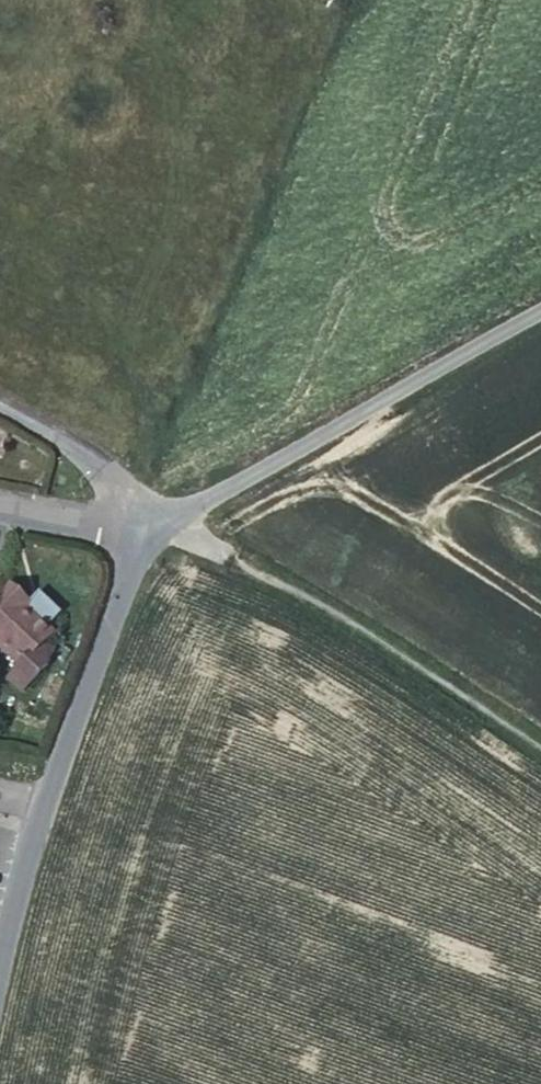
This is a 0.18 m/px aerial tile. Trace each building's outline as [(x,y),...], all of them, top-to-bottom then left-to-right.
[(17,691),(45,664),(41,661),(48,654),(40,645),(51,634),(45,627),(60,613),(43,596),(35,603),(31,598),(27,601),(9,583),(0,592),(0,649),(16,665),(4,677),(17,691)] [(38,591),(31,598),(35,603),(43,596),(38,591)]
